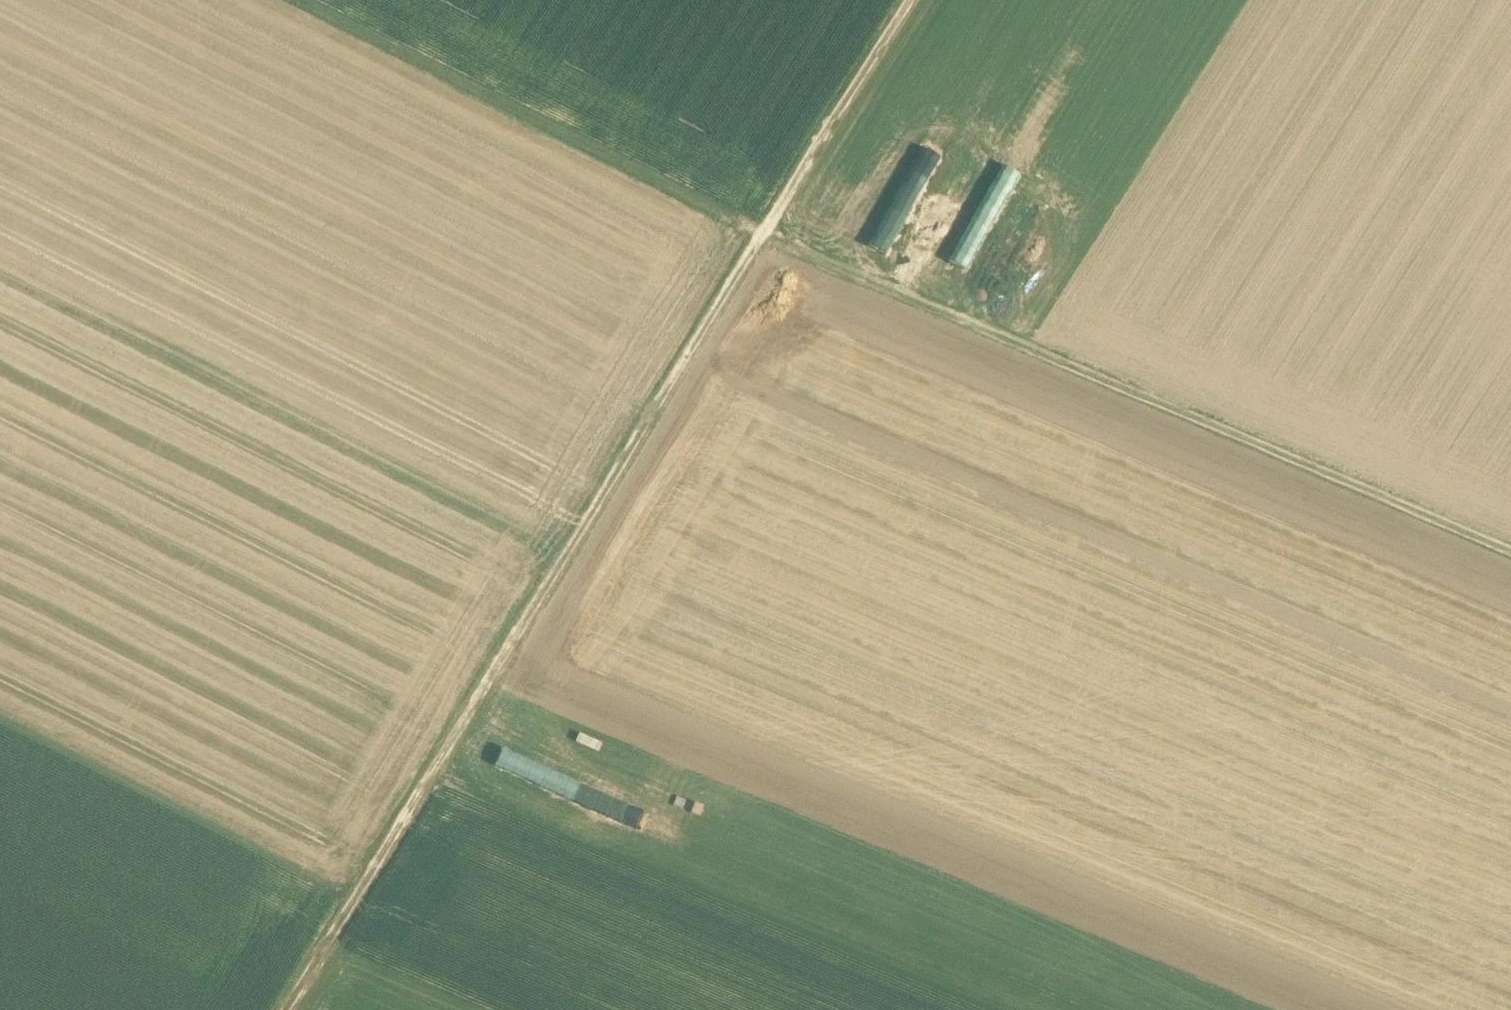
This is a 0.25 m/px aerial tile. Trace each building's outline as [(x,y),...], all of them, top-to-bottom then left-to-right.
[(645,825),(652,807),(529,758),(522,776),(645,825)]
